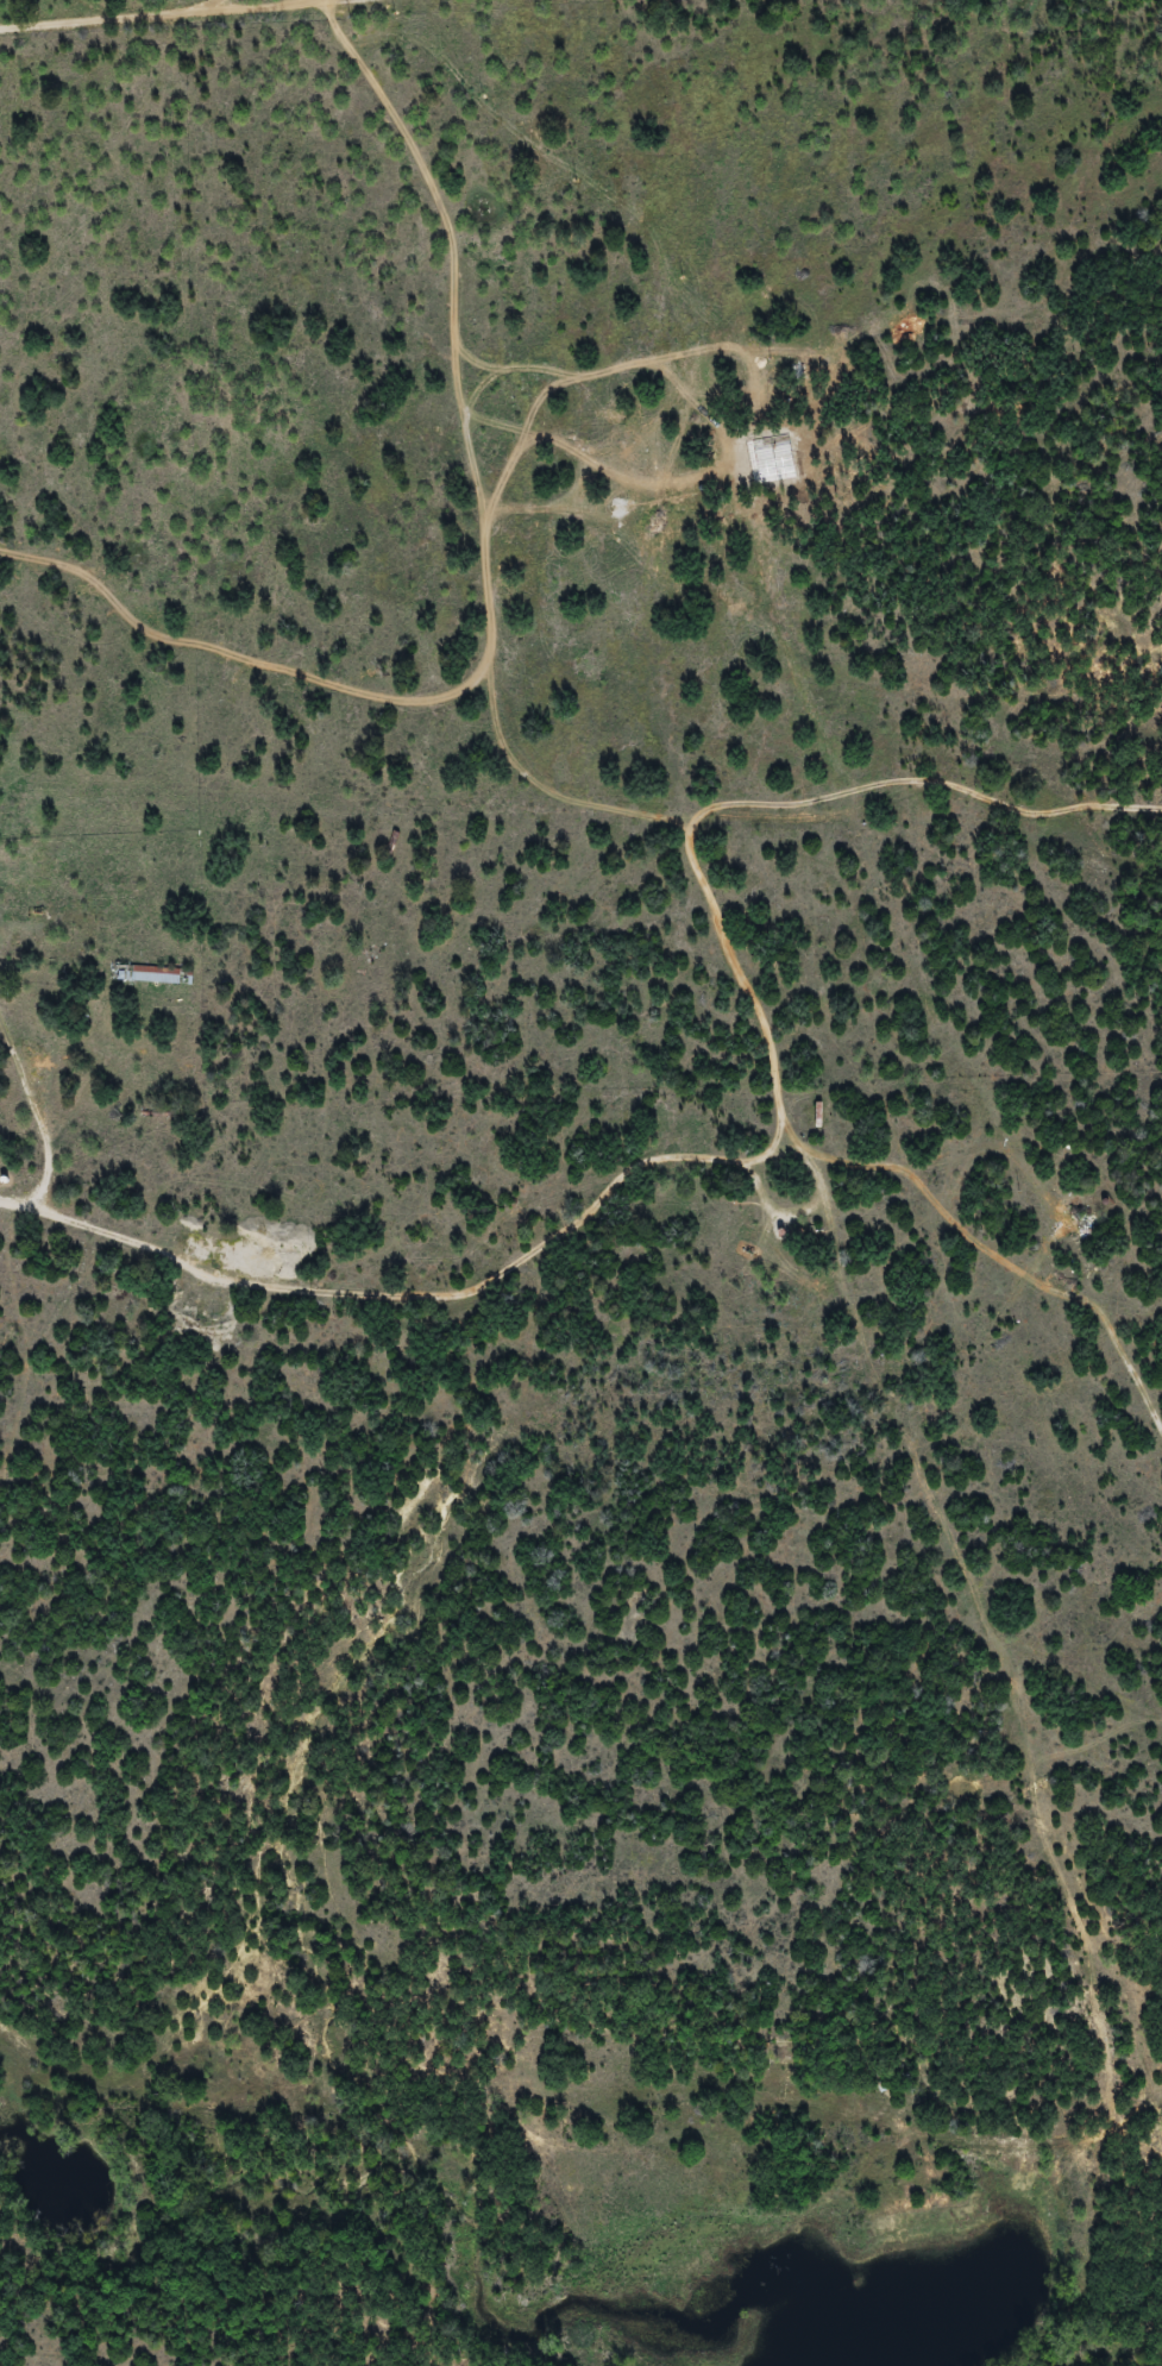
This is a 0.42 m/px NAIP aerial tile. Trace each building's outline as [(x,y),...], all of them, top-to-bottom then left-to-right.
[(115,981),(193,985),(193,970),(116,966),(115,981)]
